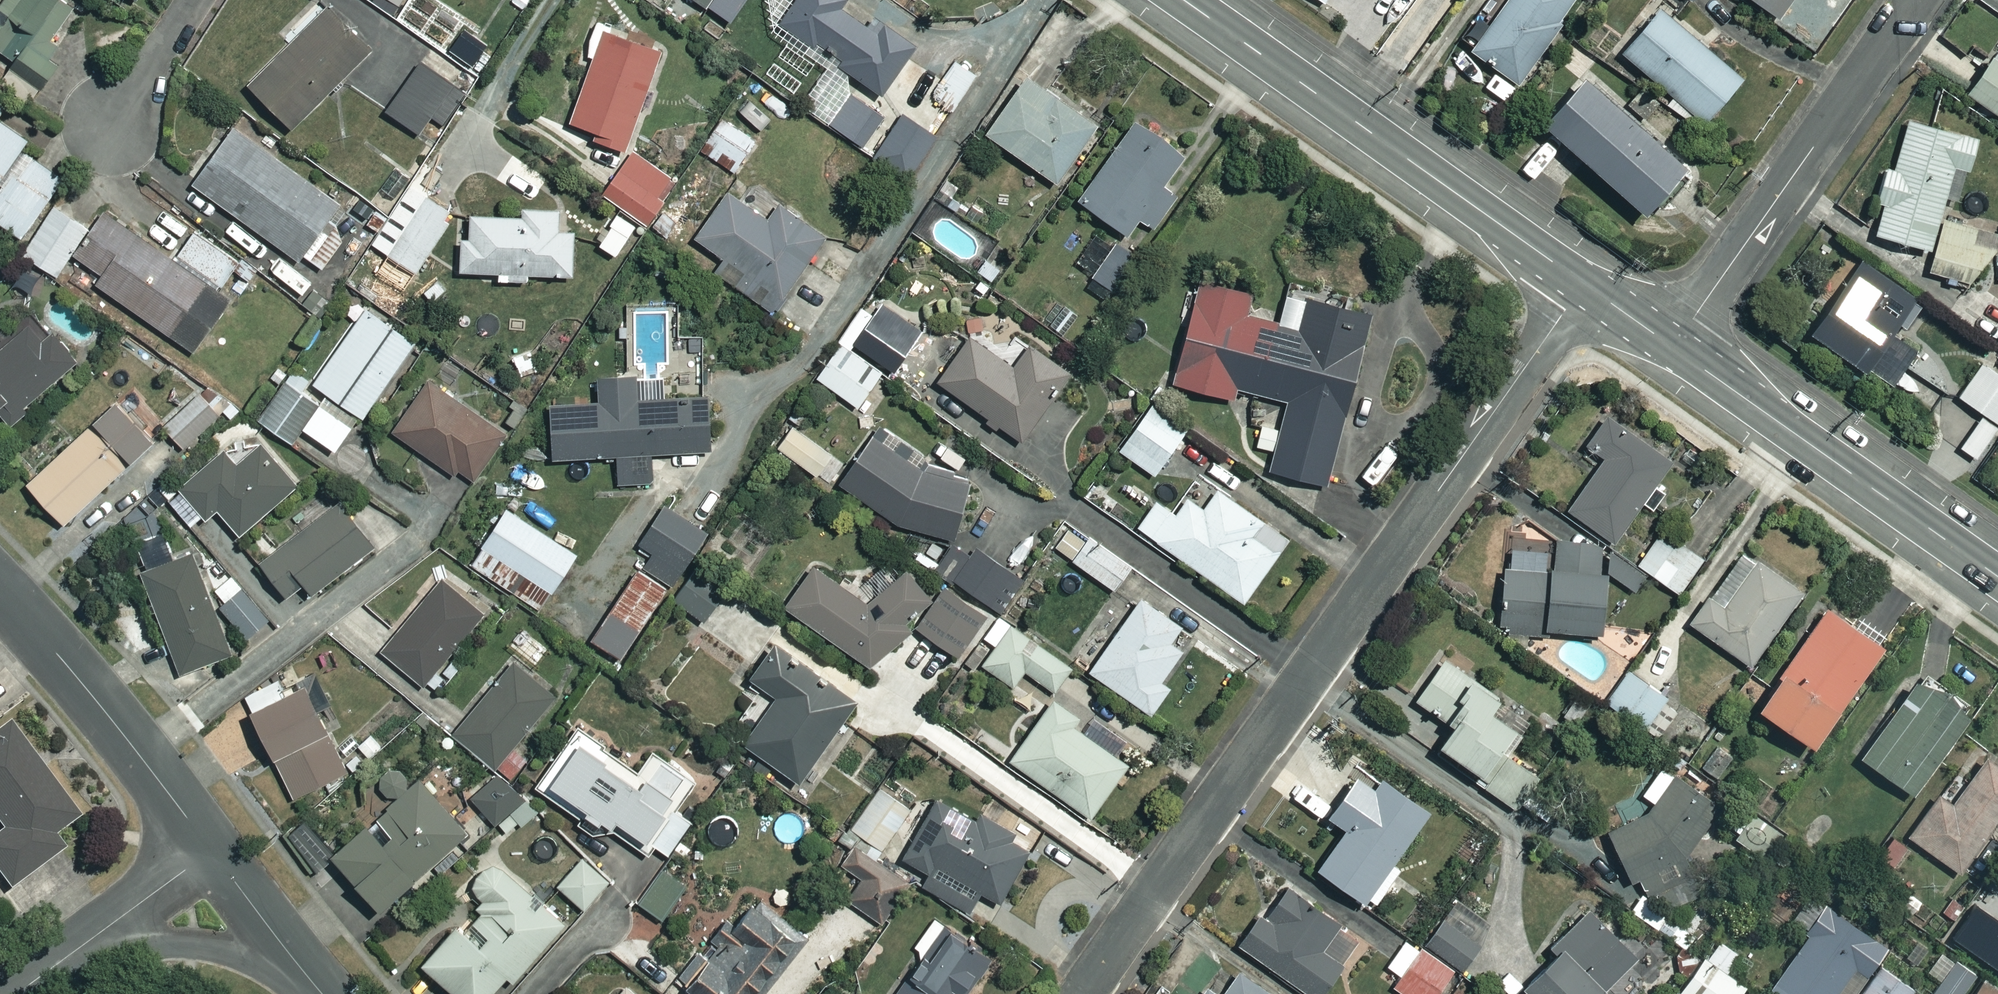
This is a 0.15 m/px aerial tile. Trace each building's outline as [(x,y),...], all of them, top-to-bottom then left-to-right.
[(46,94),(93,25),(56,0),(10,0),(1,13),(0,12),(0,62),(46,94)] [(400,9),(406,0),(386,0),(400,9)] [(708,10),(715,0),(693,0),(708,10)] [(843,0),(803,0),(783,28),(883,100),(917,52),(843,0)] [(1477,53),(1473,58),(1520,90),(1581,4),(1576,0),(1514,0),(1492,31),(1480,22),(1464,44),(1477,53)] [(1780,19),(1793,0),(1752,0),(1780,19)] [(373,55),(330,11),(251,90),(294,134),(373,55)] [(1746,85),(1663,15),(1625,59),(1675,101),(1669,107),(1704,136),(1746,85)] [(616,32),(601,26),(587,60),(597,63),(572,128),(599,139),(596,145),(625,156),(662,60),(612,41),(616,32)] [(1997,62),(1986,53),(1960,90),(1997,117),(1997,62)] [(468,96),(424,65),(387,116),(421,140),(435,121),(445,128),(468,96)] [(977,80),(957,65),(933,99),(953,114),(977,80)] [(1100,133),(1030,83),(989,140),(1059,190),(1100,133)] [(1685,179),(1582,88),(1540,134),(1586,174),(1574,187),(1615,223),(1626,210),(1644,225),(1685,179)] [(887,125),(852,101),(832,130),(868,154),(887,125)] [(1967,239),(1971,225),(1933,213),(1949,163),(1962,167),(1978,117),(1946,108),(1939,129),(1903,118),(1888,167),(1880,165),(1870,199),(1878,201),(1869,231),(1923,247),(1916,270),(1963,284),(1993,247),(1967,239)] [(939,144),(902,121),(875,163),(911,187),(939,144)] [(758,145),(725,122),(703,154),(737,176),(758,145)] [(30,145),(0,124),(0,188),(30,145)] [(1188,162),(1139,127),(1081,206),(1128,240),(1141,222),(1155,232),(1176,203),(1164,195),(1188,162)] [(196,190),(300,266),(304,261),(323,274),(344,245),(327,234),(342,214),(307,189),(310,185),(237,133),(196,190)] [(677,185),(633,157),(604,203),(649,231),(677,185)] [(33,161),(0,206),(0,227),(23,243),(66,186),(33,161)] [(408,182),(392,171),(370,204),(386,214),(408,182)] [(771,225),(731,196),(697,244),(726,265),(718,276),(775,318),(828,245),(781,211),(771,225)] [(455,220),(427,201),(389,258),(407,270),(398,284),(408,291),(455,220)] [(91,231),(59,209),(24,259),(57,281),(91,231)] [(562,215),(526,214),(526,222),(474,221),(473,245),(465,245),(464,277),(502,278),(501,285),(528,286),(528,280),(575,281),(577,236),(562,236),(562,215)] [(176,265),(108,219),(79,262),(105,281),(99,289),(197,357),(232,306),(216,296),(238,265),(196,236),(176,265)] [(1140,262),(1118,246),(1093,281),(1115,296),(1140,262)] [(1916,303),(1854,258),(1803,328),(1885,387),(1913,349),(1894,335),(1916,303)] [(1256,299),(1205,285),(1176,390),(1238,408),(1242,395),(1258,399),(1250,426),(1264,430),(1258,451),(1277,456),(1271,476),(1327,492),(1337,456),(1357,462),(1369,419),(1351,414),(1376,323),(1340,313),(1343,301),(1292,287),(1280,329),(1250,321),(1256,299)] [(846,344),(888,373),(921,395),(945,361),(867,308),(843,342),(846,344)] [(418,351),(368,315),(316,389),(366,424),(418,351)] [(31,331),(0,360),(0,418),(1,417),(12,430),(83,364),(58,337),(47,348),(31,331)] [(1019,369),(975,338),(940,387),(1023,447),(1072,378),(1032,350),(1019,369)] [(888,373),(846,344),(818,385),(860,413),(888,373)] [(1954,395),(1977,411),(1954,445),(1973,458),(1997,422),(1997,375),(1977,361),(1954,395)] [(667,382),(601,384),(602,408),(580,409),(580,398),(554,399),(556,466),(619,464),(620,489),(654,487),(653,457),(714,455),(712,402),(667,403),(667,382)] [(355,432),(288,387),(262,426),(294,447),(303,434),(338,457),(355,432)] [(462,476),(475,484),(505,440),(429,387),(395,437),(458,481),(462,476)] [(222,419),(203,398),(166,431),(185,452),(222,419)] [(172,456),(120,411),(100,434),(152,479),(172,456)] [(1189,435),(1154,411),(1123,457),(1158,481),(1189,435)] [(1665,458),(1600,415),(1581,444),(1599,456),(1563,509),(1609,539),(1635,501),(1649,510),(1662,491),(1649,482),(1665,458)] [(65,528),(131,474),(96,431),(30,485),(65,528)] [(872,443),(842,491),(898,532),(948,544),(980,492),(924,475),(872,443)] [(297,489),(260,450),(238,470),(224,455),(182,494),(209,523),(218,514),(242,540),(297,489)] [(1290,546),(1220,496),(1206,516),(1190,505),(1179,521),(1158,506),(1139,532),(1246,608),(1290,546)] [(377,553),(345,508),(262,567),(287,601),(306,587),(314,598),(377,553)] [(642,576),(671,595),(712,540),(669,509),(639,549),(653,560),(642,576)] [(581,560),(510,515),(475,569),(512,593),(522,577),(556,599),(581,560)] [(1659,527),(1633,562),(1677,594),(1703,559),(1659,527)] [(137,548),(145,570),(174,559),(166,537),(137,548)] [(1553,550),(1514,547),(1513,568),(1500,567),(1495,628),(1535,631),(1536,626),(1590,630),(1597,541),(1554,538),(1553,550)] [(1134,572),(1091,542),(1075,566),(1118,596),(1134,572)] [(974,561),(955,548),(937,573),(1002,617),(1023,585),(978,554),(974,561)] [(1615,552),(1603,567),(1633,592),(1646,577),(1615,552)] [(232,657),(194,558),(144,577),(181,676),(232,657)] [(1796,591),(1750,559),(1719,604),(1702,592),(1683,620),(1745,663),(1796,591)] [(728,596),(698,573),(675,603),(705,626),(728,596)] [(873,613),(817,573),(788,612),(877,676),(932,600),(900,577),(873,613)] [(671,595),(642,576),(592,643),(621,664),(671,595)] [(248,593),(246,595),(234,580),(216,594),(228,609),(224,612),(248,642),(272,623),(248,593)] [(484,619),(442,584),(383,656),(425,690),(484,619)] [(988,620),(947,593),(919,635),(959,662),(988,620)] [(1877,643),(1820,603),(1749,705),(1806,744),(1877,643)] [(1184,632),(1144,604),(1092,677),(1153,720),(1172,694),(1163,688),(1184,657),(1172,649),(1184,632)] [(1072,671),(1014,629),(985,670),(1013,690),(1025,673),(1055,695),(1072,671)] [(858,709),(777,651),(752,686),(779,705),(747,750),(801,788),(858,709)] [(1491,694),(1438,656),(1410,697),(1443,720),(1428,741),(1474,773),(1470,779),(1511,807),(1535,772),(1505,751),(1518,733),(1482,708),(1491,694)] [(558,701),(516,666),(455,737),(496,773),(558,701)] [(1623,669),(1601,701),(1640,727),(1662,695),(1623,669)] [(1967,705),(1916,669),(1855,756),(1906,792),(1967,705)] [(287,699),(280,684),(246,700),(296,803),(351,776),(309,689),(287,699)] [(1083,725),(1055,706),(1013,765),(1094,822),(1138,759),(1117,744),(1108,756),(1076,734),(1083,725)] [(10,728),(0,735),(0,835),(1,836),(0,837),(0,879),(9,891),(64,851),(54,838),(78,820),(10,728)] [(578,742),(543,791),(643,863),(652,850),(667,861),(693,826),(675,813),(695,786),(656,759),(637,785),(578,742)] [(1979,755),(1961,782),(1946,772),(1903,834),(1955,871),(1997,809),(1997,768),(1979,755)] [(470,840),(404,765),(379,787),(398,809),(336,863),(383,917),(470,840)] [(1418,811),(1353,765),(1320,813),(1338,825),(1309,866),(1369,908),(1395,872),(1382,862),(1418,811)] [(1636,795),(1650,804),(1647,808),(1601,829),(1626,882),(1635,878),(1640,890),(1652,884),(1661,906),(1686,894),(1673,866),(1718,803),(1673,771),(1670,775),(1657,765),(1636,795)] [(524,805),(501,778),(473,802),(497,829),(524,805)] [(911,813),(881,792),(853,833),(884,854),(911,813)] [(982,897),(1001,908),(1032,856),(1012,845),(1017,836),(985,818),(979,828),(939,805),(905,864),(930,878),(922,892),(970,919),(982,897)] [(909,887),(856,850),(843,869),(864,884),(850,904),(881,926),(909,887)] [(609,887),(584,863),(559,890),(584,913),(609,887)] [(495,867),(473,892),(487,905),(426,971),(452,993),(506,993),(564,931),(495,867)] [(695,885),(670,867),(641,908),(666,926),(695,885)] [(1356,936),(1279,885),(1258,916),(1250,911),(1230,942),(1309,993),(1318,993),(1356,936)] [(760,902),(736,931),(727,924),(676,984),(688,993),(748,993),(769,969),(781,979),(810,944),(760,902)] [(1877,949),(1818,908),(1759,992),(1762,993),(1846,993),(1877,949)] [(1584,910),(1512,983),(1524,993),(1594,993),(1631,956),(1584,910)] [(1480,938),(1442,912),(1422,941),(1461,967),(1480,938)] [(937,921),(914,954),(924,961),(902,993),(973,993),(996,962),(937,921)] [(1366,977),(1385,990),(1389,985),(1401,993),(1434,993),(1451,971),(1397,933),(1366,977)] [(1713,937),(1673,992),(1676,993),(1735,993),(1741,985),(1720,971),(1734,952),(1713,937)] [(1949,962),(1927,993),(1956,993),(1969,976),(1949,962)] [(1876,964),(1857,993),(1904,993),(1909,986),(1876,964)] [(1228,968),(1211,992),(1201,985),(1195,993),(1264,993),(1228,968)] [(1980,977),(1968,993),(1997,993),(1997,989),(1980,977)]
